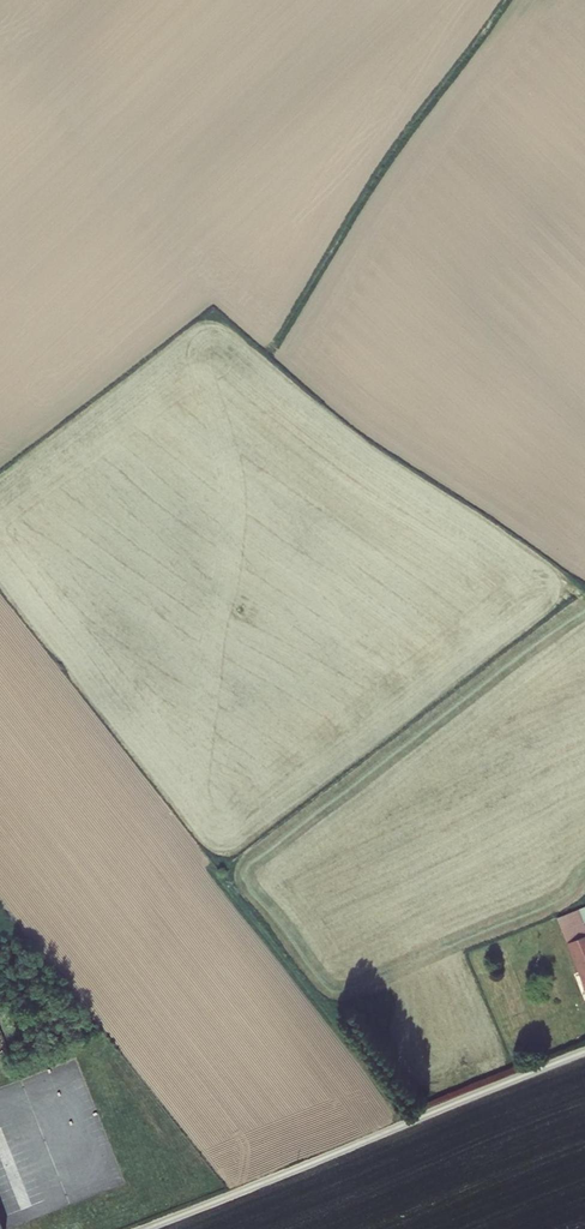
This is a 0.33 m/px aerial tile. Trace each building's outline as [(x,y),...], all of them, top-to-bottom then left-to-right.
[(574,907),(584,932),(584,902),(574,907)]
